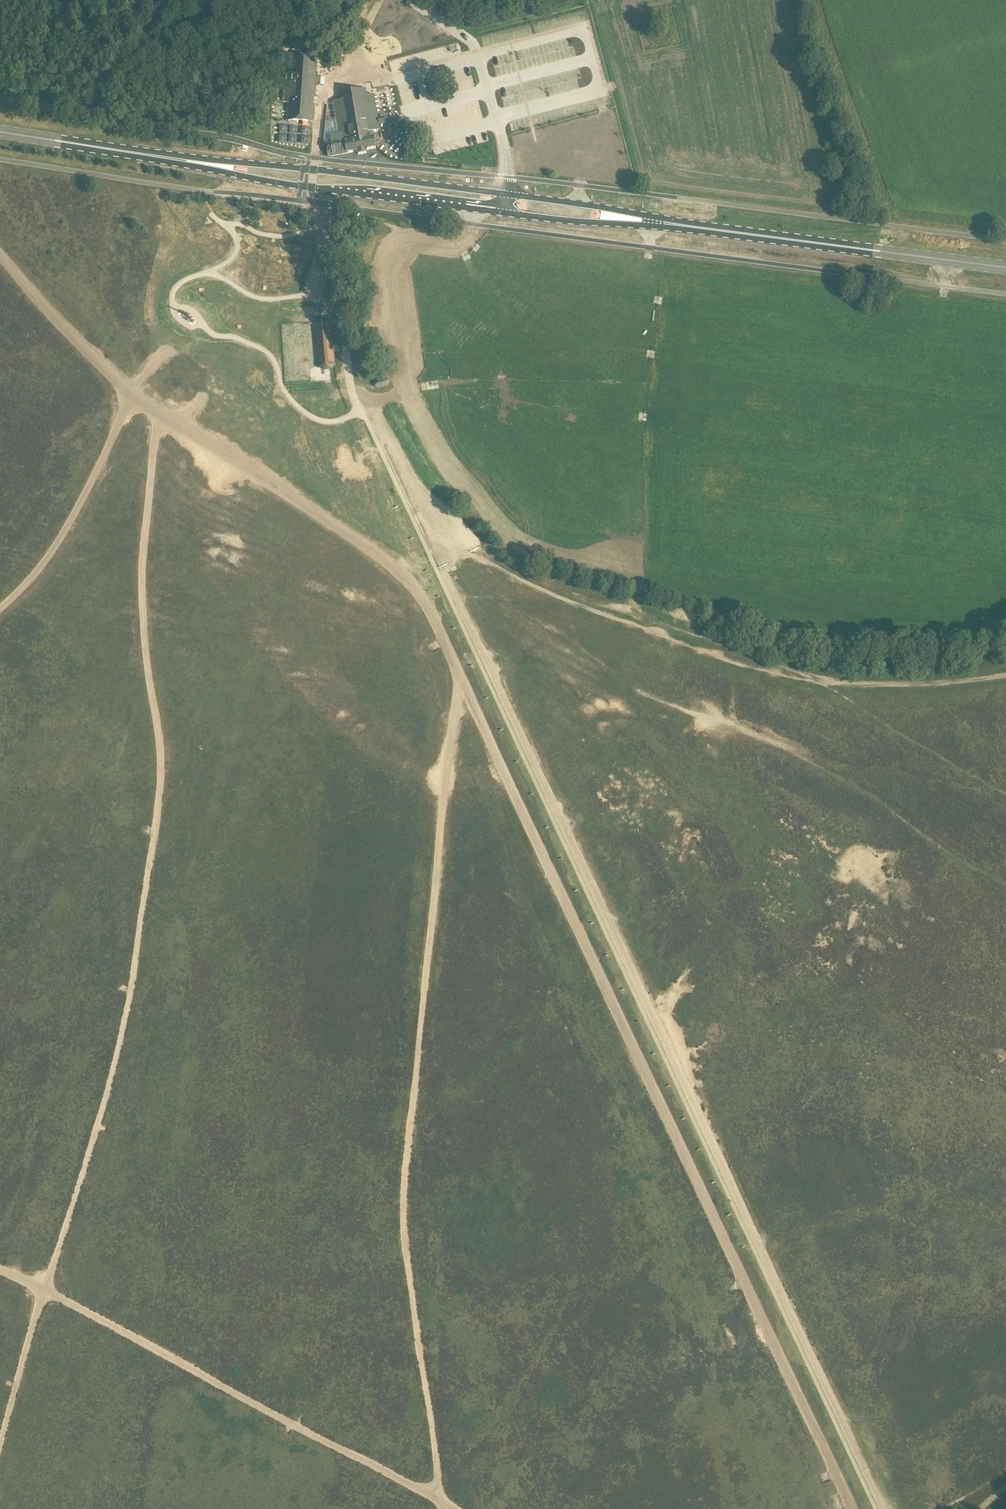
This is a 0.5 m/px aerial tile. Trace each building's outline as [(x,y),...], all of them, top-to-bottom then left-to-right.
[(428,60),(440,60),(439,28),(427,28),(428,60)] [(412,31),(405,34),(408,40),(415,36),(412,31)] [(314,122),(316,85),(321,85),(322,77),(317,77),(318,56),(293,55),(291,74),(285,74),(284,102),(290,102),(289,120),(313,122),(314,122)] [(338,141),(328,143),(328,145),(328,147),(328,149),(329,150),(330,156),(359,151),(359,154),(367,153),(366,150),(376,148),(375,138),(374,130),(380,129),(374,96),(368,97),(367,89),(340,94),(341,101),(335,102),(341,138),(338,139),(338,141)] [(419,152),(418,164),(427,164),(428,153),(419,152)] [(320,319),(315,322),(319,366),(325,368),(330,368),(332,367),(335,365),(331,321),(326,318),(320,319)] [(377,380),(375,383),(376,387),(379,388),(387,385),(389,382),(388,379),(385,377),(377,380)]
